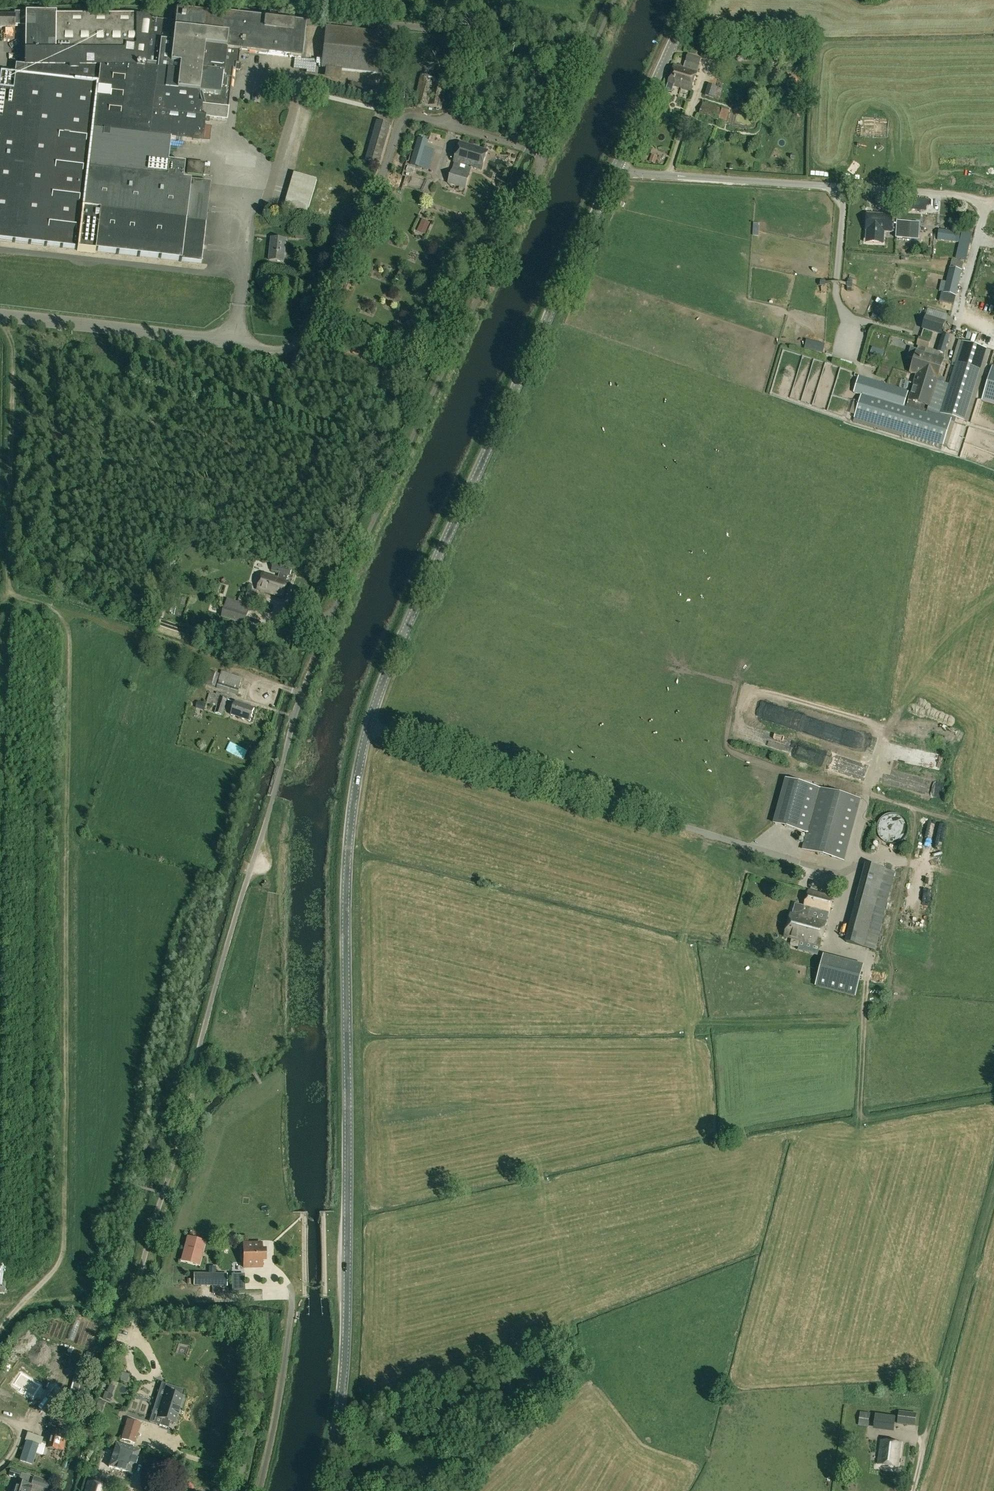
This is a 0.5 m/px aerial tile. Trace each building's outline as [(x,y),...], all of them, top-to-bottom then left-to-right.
[(210,183),(182,180),(184,164),(167,162),(170,139),(201,143),(203,123),(208,124),(208,119),(226,122),(233,69),(240,70),(240,64),(238,63),(239,50),(267,54),(266,63),(280,65),(281,55),(300,58),(304,25),(274,21),(275,16),(264,14),(264,15),(251,14),(251,19),(176,10),(175,23),(137,18),(137,17),(137,15),(56,15),(56,12),(14,11),(14,15),(0,15),(0,27),(14,27),(14,24),(25,24),(25,39),(25,44),(25,66),(26,66),(26,75),(15,74),(15,75),(0,74),(0,77),(0,240),(77,249),(77,251),(95,253),(96,251),(201,264),(210,183)] [(326,27),(321,67),(381,74),(386,34),(326,27)] [(748,56),(749,48),(738,48),(738,56),(748,56)] [(699,65),(701,58),(688,53),(686,61),(684,67),(674,64),(668,83),(691,90),(697,71),(690,69),(692,63),(699,65)] [(421,75),(415,102),(441,109),(447,82),(421,75)] [(350,82),(348,92),(379,100),(382,89),(350,82)] [(722,88),(708,84),(705,94),(718,98),(722,88)] [(729,111),(703,102),(699,112),(726,122),(729,111)] [(391,125),(377,121),(368,152),(361,150),(359,154),(367,156),(366,160),(380,164),(391,125)] [(428,140),(418,137),(413,156),(423,159),(428,140)] [(453,170),(452,169),(448,183),(465,188),(469,175),(468,174),(470,167),(481,170),(487,151),(460,143),(455,162),(456,162),(453,170)] [(651,155),(649,162),(655,164),(657,157),(651,155)] [(317,179),(299,174),(288,210),(306,216),(317,179)] [(427,213),(425,224),(435,226),(437,215),(427,213)] [(884,244),(885,233),(898,233),(898,217),(892,217),(892,216),(868,215),(867,232),(867,243),(884,244)] [(955,231),(939,229),(938,239),(954,241),(955,231)] [(962,232),(960,240),(968,242),(970,234),(962,232)] [(283,261),(286,239),(271,237),(269,260),(283,261)] [(961,272),(949,269),(943,292),(955,295),(961,272)] [(400,271),(396,281),(404,284),(408,274),(400,271)] [(925,317),(922,328),(943,334),(946,323),(944,322),(925,317)] [(943,334),(942,334),(937,351),(944,353),(949,336),(943,334)] [(909,401),(908,405),(928,411),(937,381),(944,359),(925,354),(926,349),(928,349),(930,341),(919,338),(917,346),(918,346),(917,351),(910,372),(917,374),(909,401)] [(937,381),(928,411),(952,418),(951,422),(955,423),(956,418),(965,421),(971,401),(986,348),(962,341),(949,385),(937,381)] [(992,366),(982,400),(993,404),(993,366),(992,366)] [(908,392),(859,377),(854,392),(861,395),(854,419),(944,446),(951,422),(952,418),(928,411),(908,405),(905,404),(908,392)] [(287,581),(288,576),(290,576),(292,570),(281,567),(278,578),(263,573),(258,589),(283,597),(288,581),(287,581)] [(258,594),(248,591),(246,599),(256,602),(258,594)] [(250,605),(227,598),(222,617),(245,624),(250,605)] [(215,688),(220,675),(210,671),(209,675),(205,685),(215,688)] [(242,677),(222,671),(217,687),(237,694),(242,677)] [(222,715),(228,696),(217,692),(216,694),(210,692),(208,699),(214,701),(215,697),(220,699),(215,713),(222,715)] [(236,701),(231,715),(250,721),(255,707),(236,701)] [(205,705),(197,702),(196,708),(204,710),(205,705)] [(234,736),(230,743),(247,751),(250,744),(234,736)] [(927,759),(930,754),(921,749),(918,755),(927,759)] [(786,779),(775,823),(807,831),(802,850),(844,861),(860,798),(786,779)] [(903,818),(900,816),(897,814),(894,813),(890,813),(887,814),(884,816),(881,818),(879,820),(877,824),(876,827),(876,831),(877,834),(879,837),(881,840),(883,842),(886,844),(890,845),(893,845),(896,844),(899,843),(902,841),(904,839),(906,836),(907,833),(908,830),(908,826),(907,823),(905,820),(903,818)] [(923,830),(923,841),(933,841),(933,830),(923,830)] [(845,942),(874,950),(895,872),(865,864),(845,942)] [(834,897),(808,890),(804,907),(802,906),(799,916),(790,913),(784,937),(820,946),(827,922),(808,917),(810,909),(830,914),(834,897)] [(862,967),(823,957),(816,986),(855,996),(862,967)] [(198,1264),(203,1243),(188,1239),(182,1260),(198,1264)] [(262,1261),(265,1260),(265,1250),(261,1250),(261,1243),(243,1243),(243,1267),(262,1267),(262,1261)] [(227,1274),(194,1274),(194,1285),(227,1285),(227,1274)] [(244,1274),(232,1275),(232,1291),(244,1290),(244,1274)] [(26,1365),(18,1376),(24,1382),(22,1384),(28,1389),(30,1386),(36,1391),(45,1380),(26,1365)] [(77,1396),(81,1397),(82,1397),(86,1383),(85,1383),(81,1382),(77,1396)] [(177,1414),(178,1414),(177,1413),(178,1410),(180,1410),(180,1409),(179,1409),(183,1397),(181,1396),(165,1391),(157,1418),(161,1419),(159,1426),(168,1428),(167,1428),(168,1429),(170,1422),(174,1423),(177,1414)] [(104,1401),(100,1400),(98,1399),(94,1415),(96,1415),(100,1416),(104,1401)] [(60,1412),(57,1419),(69,1422),(71,1416),(60,1412)] [(149,1417),(134,1412),(131,1421),(128,1420),(121,1439),(134,1443),(139,1425),(146,1427),(149,1417)] [(867,1427),(869,1413),(860,1412),(858,1426),(867,1427)] [(916,1414),(899,1412),(898,1424),(914,1426),(916,1414)] [(873,1429),(893,1432),(896,1417),(876,1414),(873,1429)] [(47,1448),(56,1450),(57,1449),(63,1450),(67,1432),(52,1428),(47,1448)] [(901,1443),(881,1440),(878,1464),(898,1467),(901,1443)] [(132,1474),(139,1451),(116,1444),(108,1467),(132,1474)] [(19,1481),(16,1480),(13,1490),(14,1490),(30,1490),(31,1486),(27,1485),(30,1476),(11,1470),(9,1476),(19,1479),(19,1481)] [(107,1487),(88,1482),(85,1490),(106,1490),(107,1487)]
